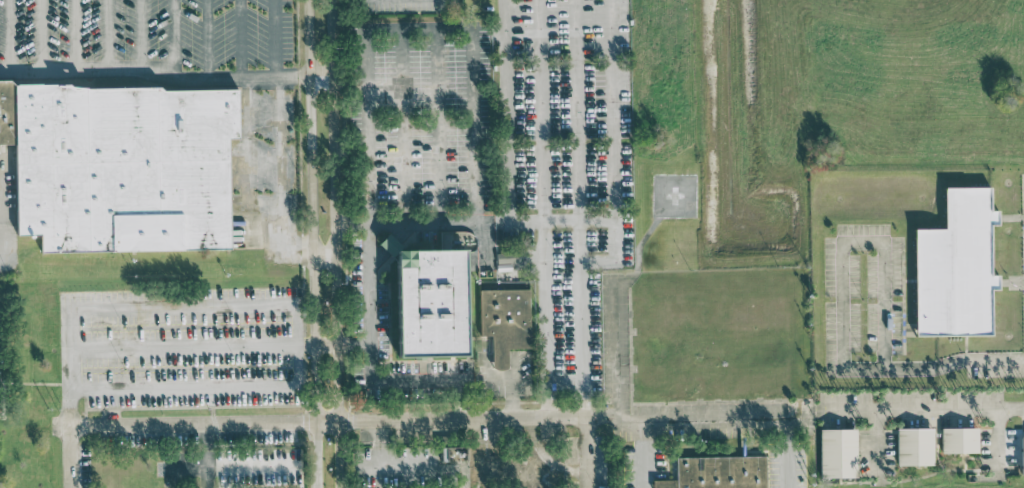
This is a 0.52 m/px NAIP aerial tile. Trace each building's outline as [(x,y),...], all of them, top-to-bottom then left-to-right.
[(9,146),(0,146),(0,87),(231,84),(232,141),(220,141),(221,250),(33,252),(33,235),(10,236),(9,146)] [(910,332),(911,226),(940,226),(940,187),(985,187),(985,333),(910,332)] [(387,252),(465,250),(467,359),(389,361),(387,252)] [(525,288),(476,289),(477,335),(488,335),(489,368),(504,367),(503,347),(527,346),(525,288)] [(976,426),(938,427),(938,452),(976,451),(976,426)] [(931,464),(930,427),(893,427),(894,464),(931,464)] [(854,428),(816,428),(817,477),(854,476),(854,428)] [(1023,474),(1023,435),(1016,435),(1016,474),(1023,474)] [(767,455),(767,487),(671,487),(670,457),(767,455)]
